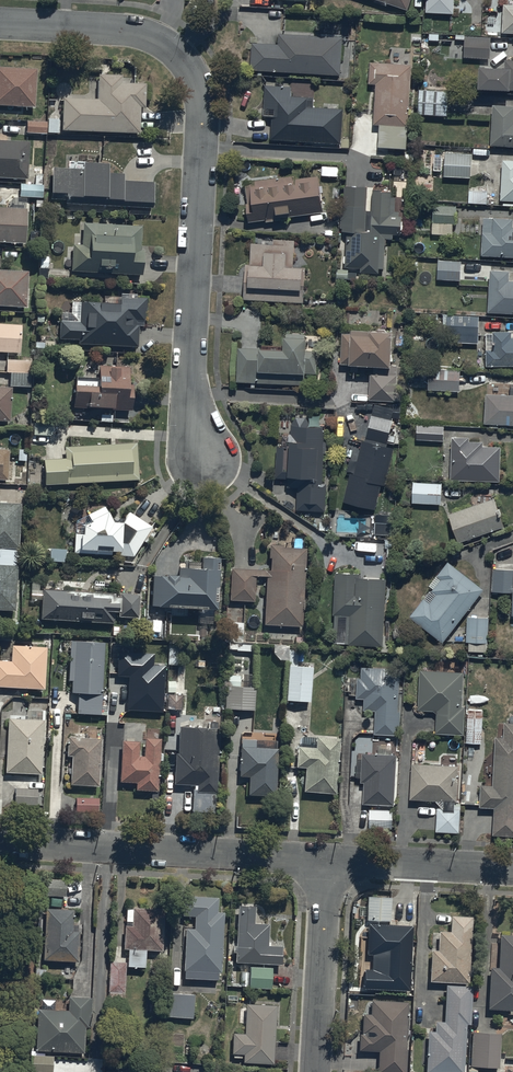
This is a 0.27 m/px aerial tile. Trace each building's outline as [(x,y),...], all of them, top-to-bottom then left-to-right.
[(455,0),(427,0),(426,10),(454,11),(455,0)] [(502,1),(501,31),(512,31),(512,2),(502,1)] [(278,41),(251,40),(251,69),(340,73),(342,34),(279,31),(278,41)] [(489,57),(490,34),(456,33),(456,38),(465,38),(464,56),(489,57)] [(504,57),(504,62),(479,62),(479,85),(504,85),(504,88),(512,89),(512,58),(504,57)] [(380,123),(378,144),(406,147),(411,63),(369,60),(368,82),(376,82),(373,123),(380,123)] [(34,105),(37,67),(0,65),(0,103),(34,105)] [(63,98),(62,131),(143,134),(146,80),(99,78),(98,100),(63,98)] [(291,84),(264,82),(263,114),(271,114),(270,137),(340,140),(340,146),(349,146),(349,137),(342,137),(343,107),(339,107),(339,104),(324,103),(324,106),(313,105),(314,96),(291,95),(291,84)] [(419,87),(418,113),(447,114),(448,89),(419,87)] [(492,143),(512,144),(512,104),(493,103),(492,143)] [(46,119),(46,132),(58,132),(58,114),(46,114),(46,119)] [(46,132),(46,119),(26,119),(26,131),(46,132)] [(28,180),(30,142),(0,140),(0,178),(28,180)] [(470,176),(471,153),(444,152),(442,175),(470,176)] [(65,197),(65,201),(154,206),(155,179),(123,177),(123,171),(108,171),(108,161),(83,160),(83,166),(54,165),(54,154),(45,154),(44,169),(51,170),(49,196),(65,197)] [(498,200),(512,201),(512,164),(500,164),(498,200)] [(322,207),(318,173),(295,176),(294,173),(245,180),(248,201),(246,201),(248,220),(265,217),(266,220),(282,219),(281,215),(324,210),(323,207),(322,207)] [(42,182),(20,181),(19,196),(42,196),(42,182)] [(392,194),(393,188),(372,187),(371,199),(365,198),(366,186),(344,185),(341,225),(344,225),(344,228),(348,228),(346,265),(361,266),(361,269),(378,270),(378,265),(384,266),(386,236),(392,236),(393,233),(400,233),(401,227),(403,227),(404,218),(402,218),(402,214),(399,213),(400,209),(395,209),(396,194),(392,194)] [(486,190),(468,189),(467,201),(486,201),(486,190)] [(456,223),(456,203),(434,203),(434,224),(436,224),(436,232),(453,233),(453,222),(456,223)] [(25,245),(27,208),(0,207),(0,244),(25,245)] [(512,258),(512,222),(482,220),(480,256),(512,258)] [(71,272),(143,276),(147,226),(74,222),(71,272)] [(249,261),(245,261),(244,297),(303,299),(304,284),(302,284),(303,262),(293,262),(295,238),(273,237),(273,241),(251,240),(250,259),(249,259),(249,261)] [(461,259),(438,257),(437,278),(460,278),(461,259)] [(27,268),(0,267),(0,304),(26,305),(27,268)] [(512,314),(512,273),(490,271),(487,313),(512,314)] [(145,320),(146,295),(119,296),(119,300),(71,299),(71,311),(59,311),(59,337),(78,337),(78,343),(138,344),(139,319),(145,320)] [(477,342),(478,313),(443,313),(443,330),(446,330),(446,341),(477,342)] [(21,358),(23,327),(0,325),(0,356),(21,358)] [(391,362),(392,326),(351,325),(350,331),(341,331),(340,361),(351,362),(351,370),(358,370),(358,361),(374,361),(374,371),(370,370),(369,398),(401,400),(402,364),(397,364),(397,362),(391,362)] [(510,336),(510,330),(485,330),(485,365),(512,364),(512,336),(510,336)] [(237,349),(236,385),(305,387),(306,333),(282,333),(282,350),(237,349)] [(34,359),(6,357),(5,370),(9,370),(8,382),(33,384),(34,359)] [(133,412),(137,368),(101,365),(100,377),(75,375),(72,407),(133,412)] [(459,389),(459,368),(428,367),(428,388),(459,389)] [(0,384),(0,418),(9,418),(11,384),(0,384)] [(484,424),(512,425),(512,397),(485,395),(484,424)] [(344,504),(374,511),(395,422),(365,415),(344,504)] [(296,513),(324,514),(327,424),(284,422),(281,485),(297,485),(296,513)] [(443,439),(443,424),(416,424),(415,438),(443,439)] [(450,481),(499,482),(500,438),(451,437),(450,481)] [(46,449),(47,484),(139,480),(138,444),(46,449)] [(8,478),(9,448),(0,448),(0,478),(8,478)] [(440,502),(441,481),(428,481),(428,479),(418,478),(418,480),(412,480),(411,501),(440,502)] [(447,517),(458,545),(504,527),(493,500),(447,517)] [(15,612),(23,505),(0,503),(0,611),(15,612)] [(78,526),(75,553),(135,556),(154,526),(131,511),(108,510),(78,526)] [(268,577),(266,627),(303,629),(308,545),(269,543),(268,570),(232,568),(231,600),(255,602),(256,576),(268,577)] [(215,606),(218,554),(200,551),(200,563),(180,565),(179,573),(175,573),(176,570),(165,570),(165,573),(152,572),(151,603),(170,604),(170,612),(185,613),(185,605),(200,606),(199,633),(212,633),(213,616),(217,616),(218,606),(215,606)] [(406,619),(441,646),(485,590),(450,562),(406,619)] [(492,567),(491,589),(511,590),(510,612),(512,612),(512,568),(492,567)] [(385,574),(333,571),(329,646),(382,649),(385,574)] [(41,589),(39,619),(136,625),(138,594),(41,589)] [(490,616),(468,615),(468,641),(470,641),(470,650),(487,650),(487,642),(490,642),(490,616)] [(107,642),(67,640),(63,716),(102,718),(107,642)] [(296,663),(297,645),(288,646),(288,644),(272,643),(272,651),(278,659),(288,659),(286,698),(310,700),(311,664),(296,663)] [(48,647),(13,645),(13,661),(0,661),(0,687),(46,689),(48,647)] [(167,666),(154,665),(155,655),(120,653),(119,676),(130,676),(128,710),(164,713),(167,666)] [(380,734),(400,735),(402,671),(363,669),(362,701),(380,734)] [(464,673),(419,670),(417,711),(436,712),(435,736),(461,737),(464,673)] [(254,709),(255,684),(225,683),(224,707),(254,709)] [(481,742),(482,715),(477,715),(478,708),(467,707),(466,741),(481,742)] [(47,722),(9,718),(7,774),(44,775),(47,722)] [(504,720),(503,736),(493,735),(491,783),(481,783),(480,804),(494,805),(493,834),(512,834),(512,721),(504,720)] [(223,729),(181,726),(176,789),(218,792),(223,729)] [(337,795),(342,740),(301,737),(298,769),(306,769),(304,792),(337,795)] [(68,787),(100,789),(102,739),(70,738),(68,787)] [(159,792),(162,741),(124,739),(121,790),(159,792)] [(249,796),(278,798),(280,750),(240,748),(238,776),(250,776),(249,796)] [(396,806),(399,755),(363,754),(361,805),(396,806)] [(463,767),(411,764),(409,802),(436,804),(435,833),(459,835),(463,767)] [(38,786),(14,785),(13,802),(37,803),(38,786)] [(98,796),(75,795),(75,809),(98,810),(98,796)] [(396,806),(369,806),(369,829),(396,829),(396,806)] [(66,878),(39,877),(39,895),(65,895),(66,878)] [(220,969),(223,909),(216,909),(216,894),(180,893),(179,913),(194,914),(193,927),(186,926),(184,976),(218,977),(218,969),(220,969)] [(391,894),(367,893),(365,919),(390,920),(391,894)] [(255,902),(236,902),(235,961),(281,962),(281,943),(267,943),(267,922),(254,922),(255,902)] [(72,907),(44,906),(41,957),(78,959),(79,928),(78,928),(78,923),(72,923),(72,907)] [(127,910),(125,950),(163,951),(165,912),(127,910)] [(429,979),(470,982),(474,918),(452,916),(431,948),(429,979)] [(372,989),(412,991),(415,926),(375,924),(372,989)] [(512,1014),(512,936),(493,935),(488,1012),(512,1014)] [(125,959),(109,958),(108,997),(120,998),(121,991),(124,991),(125,959)] [(272,965),(248,965),(248,987),(272,987),(272,965)] [(428,1071),(466,1071),(468,990),(430,988),(428,1071)] [(165,991),(164,1015),(192,1016),(193,992),(165,991)] [(35,1007),(33,1048),(84,1051),(86,1025),(90,1026),(92,997),(68,996),(68,1009),(35,1007)] [(274,1061),(275,1002),(245,1001),(245,1032),(233,1032),(233,1052),(243,1052),(243,1061),(274,1061)] [(410,1002),(363,1001),(361,1053),(380,1053),(379,1071),(408,1071),(410,1002)] [(476,1064),(497,1066),(499,1032),(471,1030),(469,1064),(467,1064),(467,1071),(476,1071),(476,1064)] [(26,1054),(25,1069),(52,1070),(53,1055),(26,1054)]
